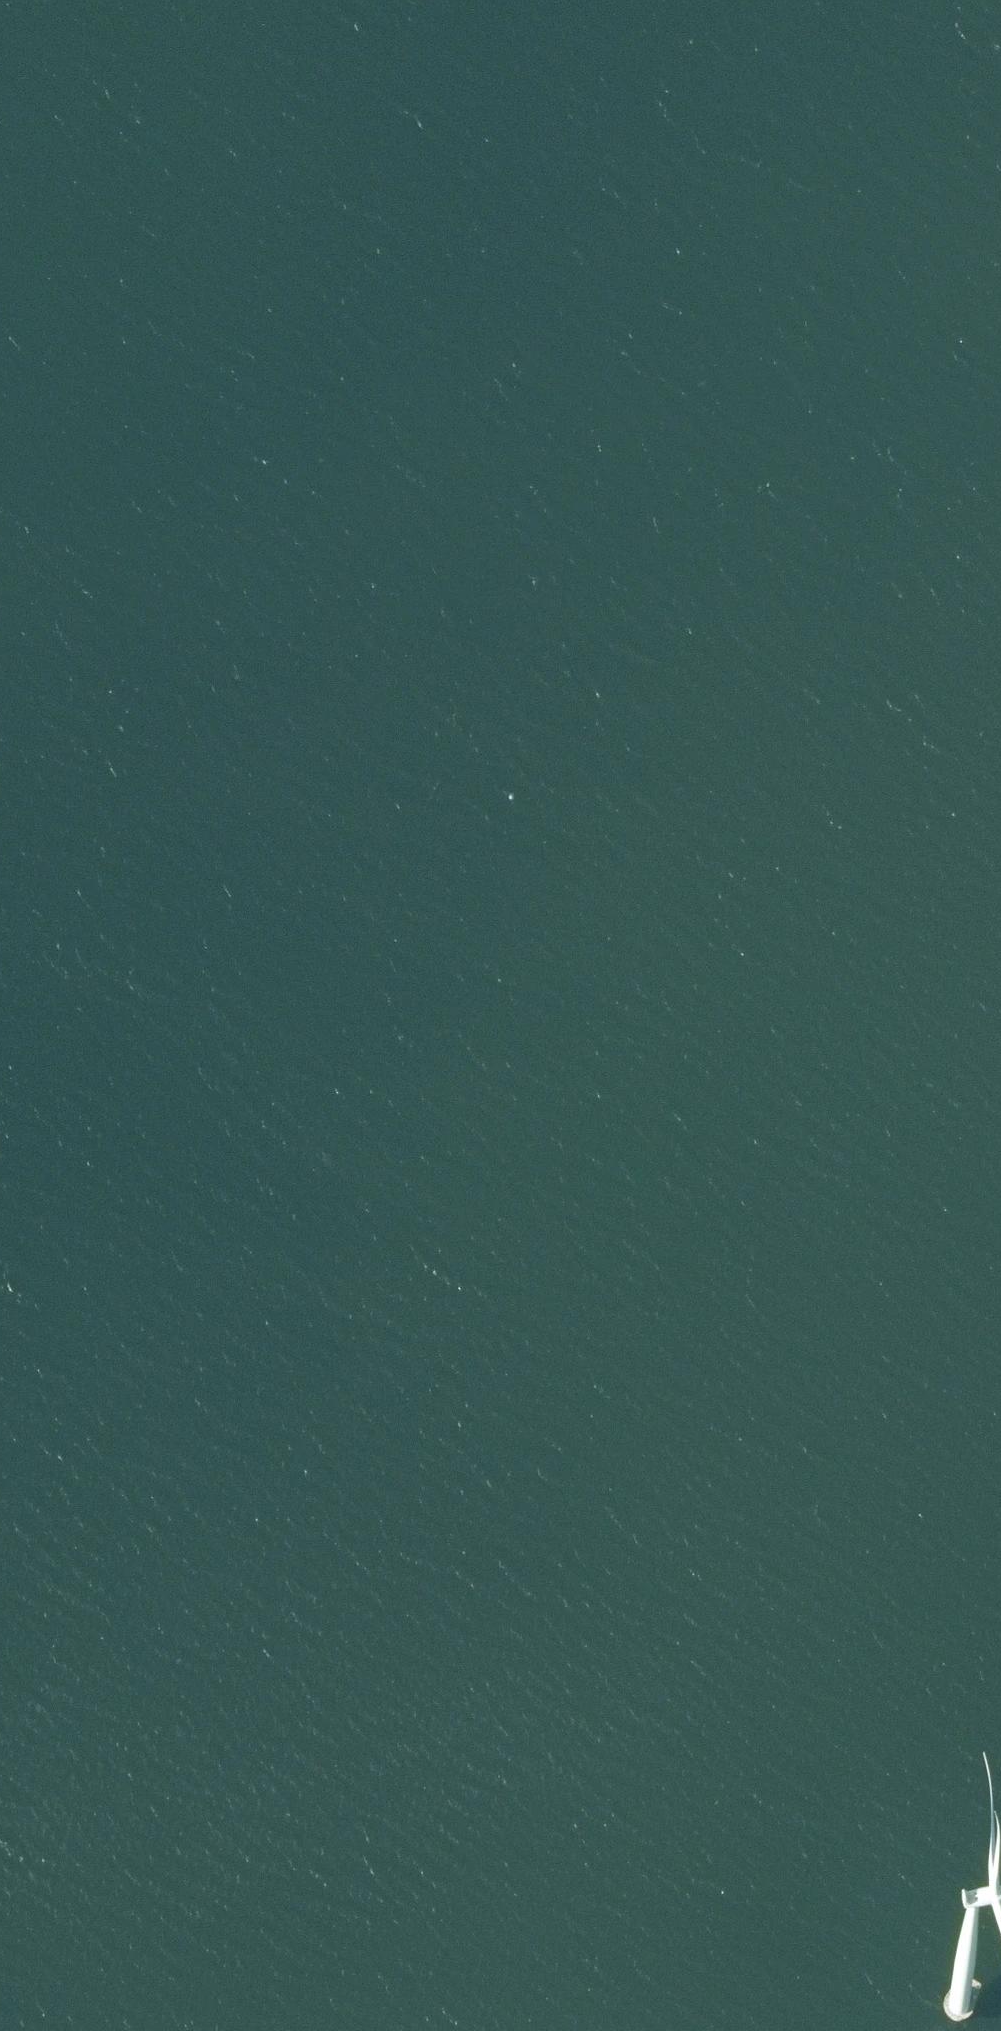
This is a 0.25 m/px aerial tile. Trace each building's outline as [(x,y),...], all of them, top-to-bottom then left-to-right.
[(950,2012),(948,2016),(949,2021),(952,2025),(956,2027),(961,2026),(965,2024),(968,2020),(968,2015),(966,2011),(962,2008),(958,2007),(953,2008),(950,2012)]
